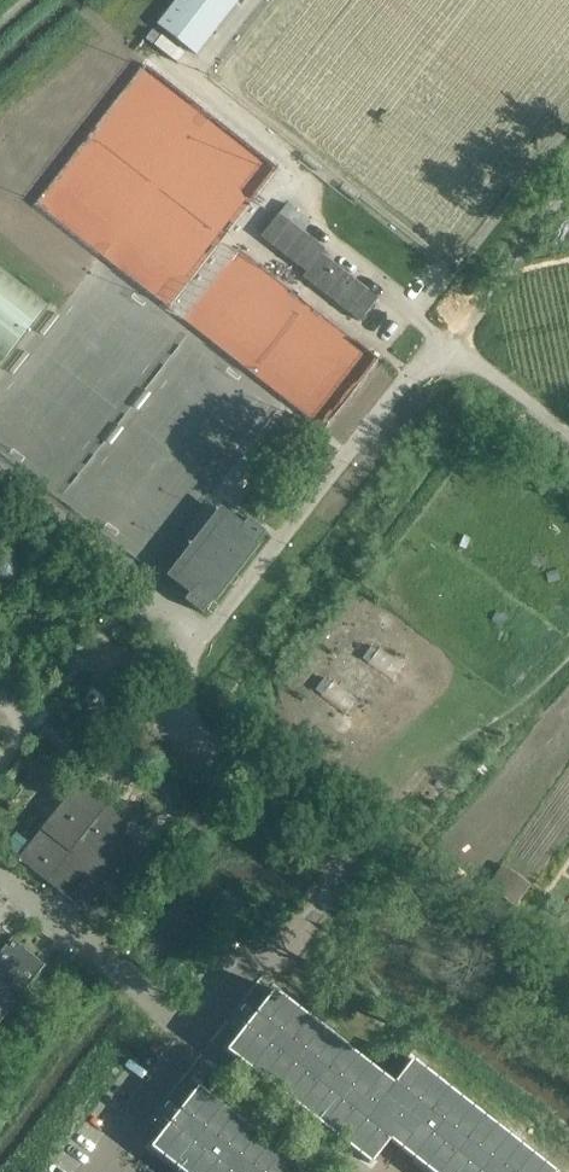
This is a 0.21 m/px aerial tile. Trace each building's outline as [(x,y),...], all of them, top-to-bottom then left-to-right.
[(158,25),(196,55),(239,0),(177,0),(158,25)] [(326,267),(304,249),(308,245),(275,219),(260,238),(293,264),(290,268),(334,303),(348,284),(338,275),(341,271),(330,262),(326,267)] [(46,306),(49,302),(0,264),(0,364),(46,306)] [(214,604),(259,546),(256,544),(265,532),(248,518),(239,530),(216,512),(170,570),(166,576),(189,594),(184,600),(202,614),(211,602),(214,604)] [(148,871),(110,841),(127,820),(78,781),(18,859),(104,927),(148,871)] [(44,965),(11,939),(0,953),(0,1022),(44,965)] [(223,1048),(369,1160),(389,1135),(437,1171),(552,1171),(556,1167),(411,1055),(392,1079),(271,985),(223,1048)] [(145,1150),(173,1171),(301,1171),(192,1088),(145,1150)]
